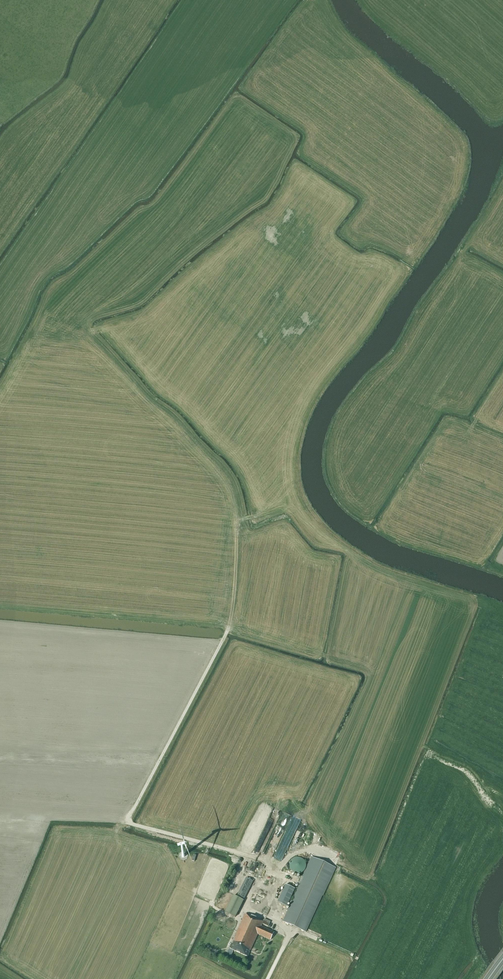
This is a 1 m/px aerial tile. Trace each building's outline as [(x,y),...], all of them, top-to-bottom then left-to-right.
[(273,807),(266,825),(273,829),(280,811),(273,807)] [(294,816),(292,823),(297,825),(300,818),(294,816)] [(288,904),(290,905),(283,922),(306,932),(335,867),(312,857),(292,901),(290,900),(295,889),(285,885),(279,900),(278,903),(287,907),(288,904)] [(299,858),(298,858),(297,858),(296,858),(295,858),(294,858),(294,859),(293,859),(292,860),(291,861),(290,862),(290,863),(290,864),(290,865),(289,865),(289,866),(290,867),(290,868),(290,869),(290,870),(291,870),(291,871),(292,871),(292,872),(293,872),(294,873),(295,873),(296,874),(297,874),(298,874),(299,874),(300,874),(301,873),(302,873),(303,872),(304,871),(305,870),(305,869),(306,868),(306,867),(306,866),(306,865),(306,864),(306,863),(305,863),(305,862),(305,861),(304,861),(304,860),(303,860),(303,859),(302,859),(301,858),(300,858),(299,858)] [(225,912),(235,917),(252,883),(247,880),(238,897),(234,895),(225,912)] [(258,935),(270,940),(274,933),(261,927),(263,924),(268,927),(270,922),(264,919),(263,922),(250,916),(245,914),(232,942),(233,942),(233,944),(232,943),(229,949),(248,957),(250,952),(249,952),(249,950),(250,951),(258,935)]
